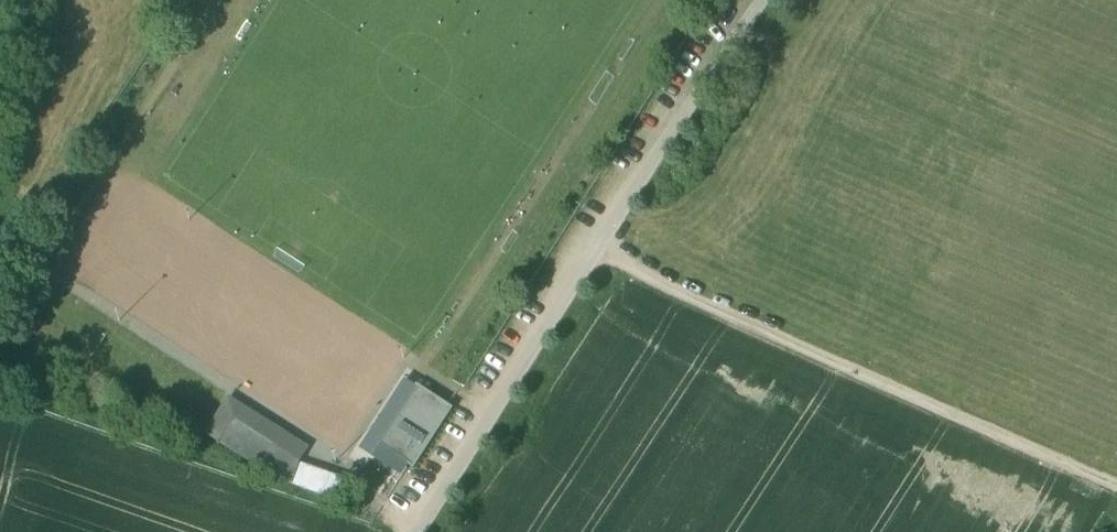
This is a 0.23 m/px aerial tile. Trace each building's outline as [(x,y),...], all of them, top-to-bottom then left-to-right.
[(378,446),(416,385),(405,378),(360,447),(402,473),(407,465),(378,446)] [(414,469),(452,408),(416,385),(378,446),(407,465),(414,469)] [(228,399),(206,434),(219,442),(233,419),(234,419),(237,415),(246,420),(243,425),(279,448),(265,471),(290,482),(296,465),(297,462),(297,461),(305,448),(228,399)] [(279,448),(243,425),(246,420),(237,415),(234,419),(233,419),(219,442),(265,471),(279,448)] [(331,478),(296,465),(290,482),(325,494),(331,478)] [(345,483),(331,478),(325,494),(339,500),(345,483)]
